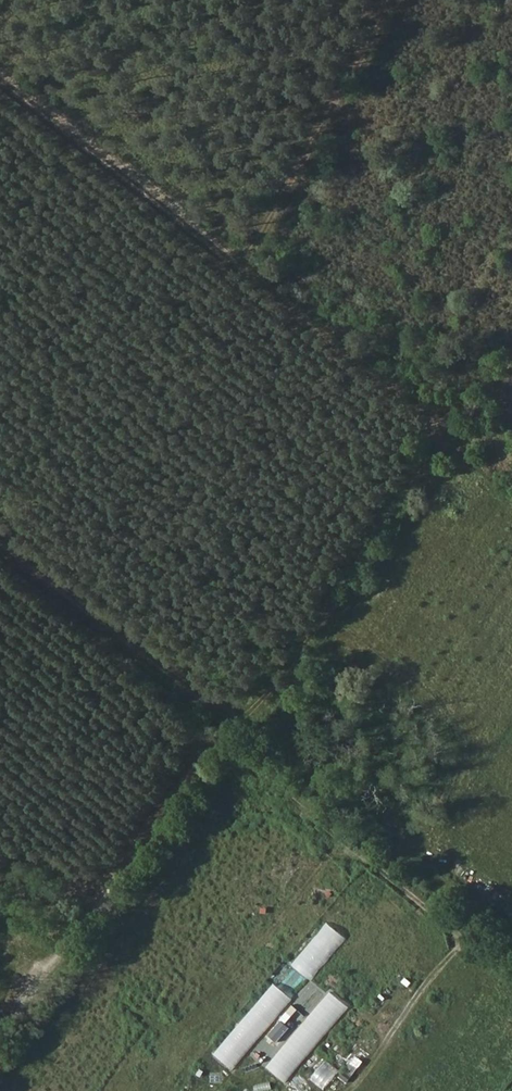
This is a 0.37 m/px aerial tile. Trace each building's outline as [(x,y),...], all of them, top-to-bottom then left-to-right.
[(289,864),(279,883),(286,887),(296,868),(289,864)] [(328,920),(293,963),(314,979),(348,936),(328,920)] [(276,982),(215,1053),(234,1069),(295,998),(276,982)] [(291,1083),(349,1003),(329,988),(270,1068),(291,1083)] [(284,1020),(272,1034),(281,1041),(293,1027),(284,1020)] [(329,1090),(341,1069),(325,1060),(313,1081),(329,1090)]
